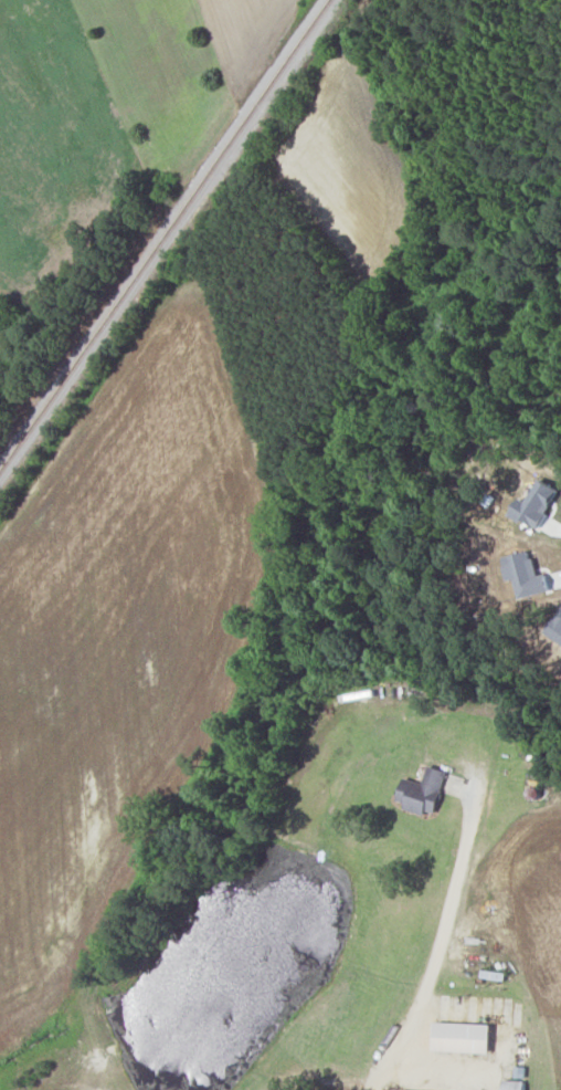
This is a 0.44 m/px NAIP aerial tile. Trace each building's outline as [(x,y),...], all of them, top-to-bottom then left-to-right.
[(397,799),(405,802),(403,808),(425,814),(426,810),(435,813),(447,770),(428,765),(423,782),(403,776),(397,799)] [(491,1052),(492,1023),(436,1021),(435,1050),(491,1052)] [(525,1080),(503,1079),(503,1089),(524,1089),(525,1080)]
